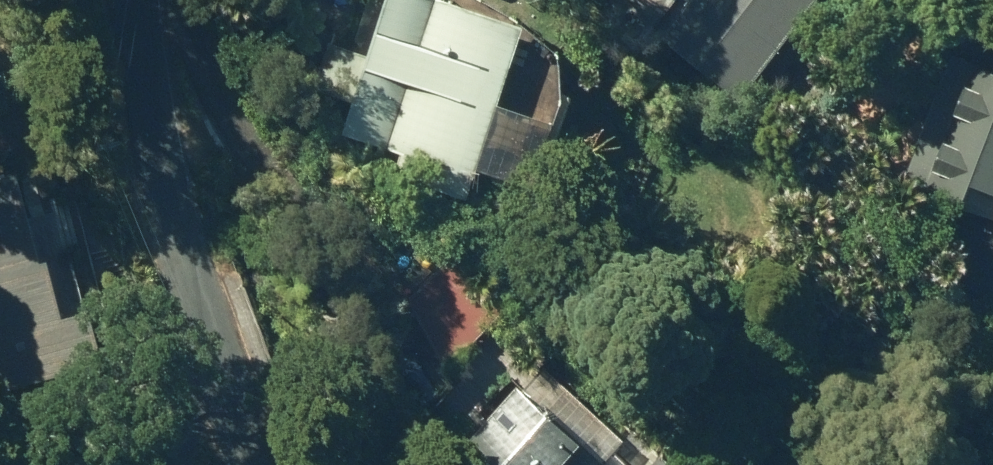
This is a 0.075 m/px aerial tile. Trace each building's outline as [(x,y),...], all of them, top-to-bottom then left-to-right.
[(490,207),(543,33),(436,0),(409,0),(366,141),(426,160),(418,185),(490,207)] [(752,102),(836,0),(702,0),(670,38),(752,102)] [(965,57),(914,185),(992,215),(992,67),(965,57)] [(126,377),(107,317),(72,328),(30,175),(0,184),(0,414),(126,377)] [(415,303),(459,376),(505,330),(452,271),(415,303)] [(543,393),(467,464),(618,464),(543,393)]
